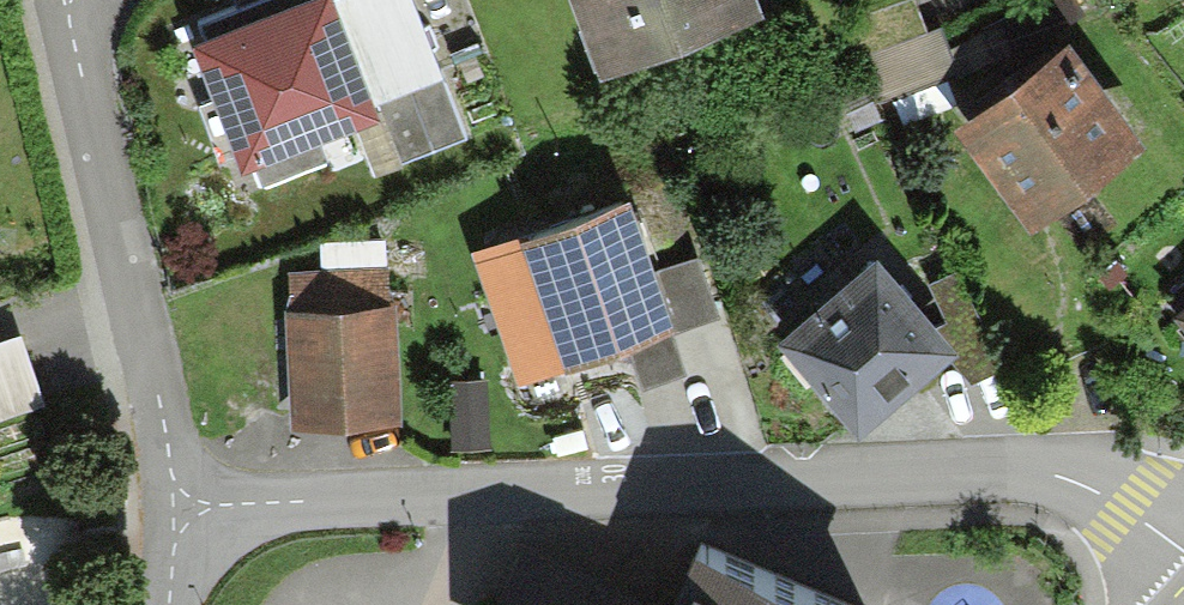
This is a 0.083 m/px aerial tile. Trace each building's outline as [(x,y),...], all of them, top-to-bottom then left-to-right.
[(327,0),(307,0),(199,42),(244,157),(370,108),(327,0)] [(593,55),(739,0),(572,0),(593,55)] [(1131,117),(1056,15),(946,95),(1022,197),(1131,117)] [(613,182),(514,220),(560,339),(659,301),(613,182)] [(867,245),(773,321),(843,408),(937,332),(867,245)] [(378,268),(278,271),(282,410),(382,407),(378,268)] [(1168,296),(1183,312),(1183,281),(1168,296)] [(0,340),(0,408),(36,397),(15,335),(0,340)] [(472,383),(440,386),(444,437),(476,435),(472,383)] [(867,590),(664,511),(627,604),(862,604),(867,590)] [(510,604),(592,604),(521,577),(510,604)]
